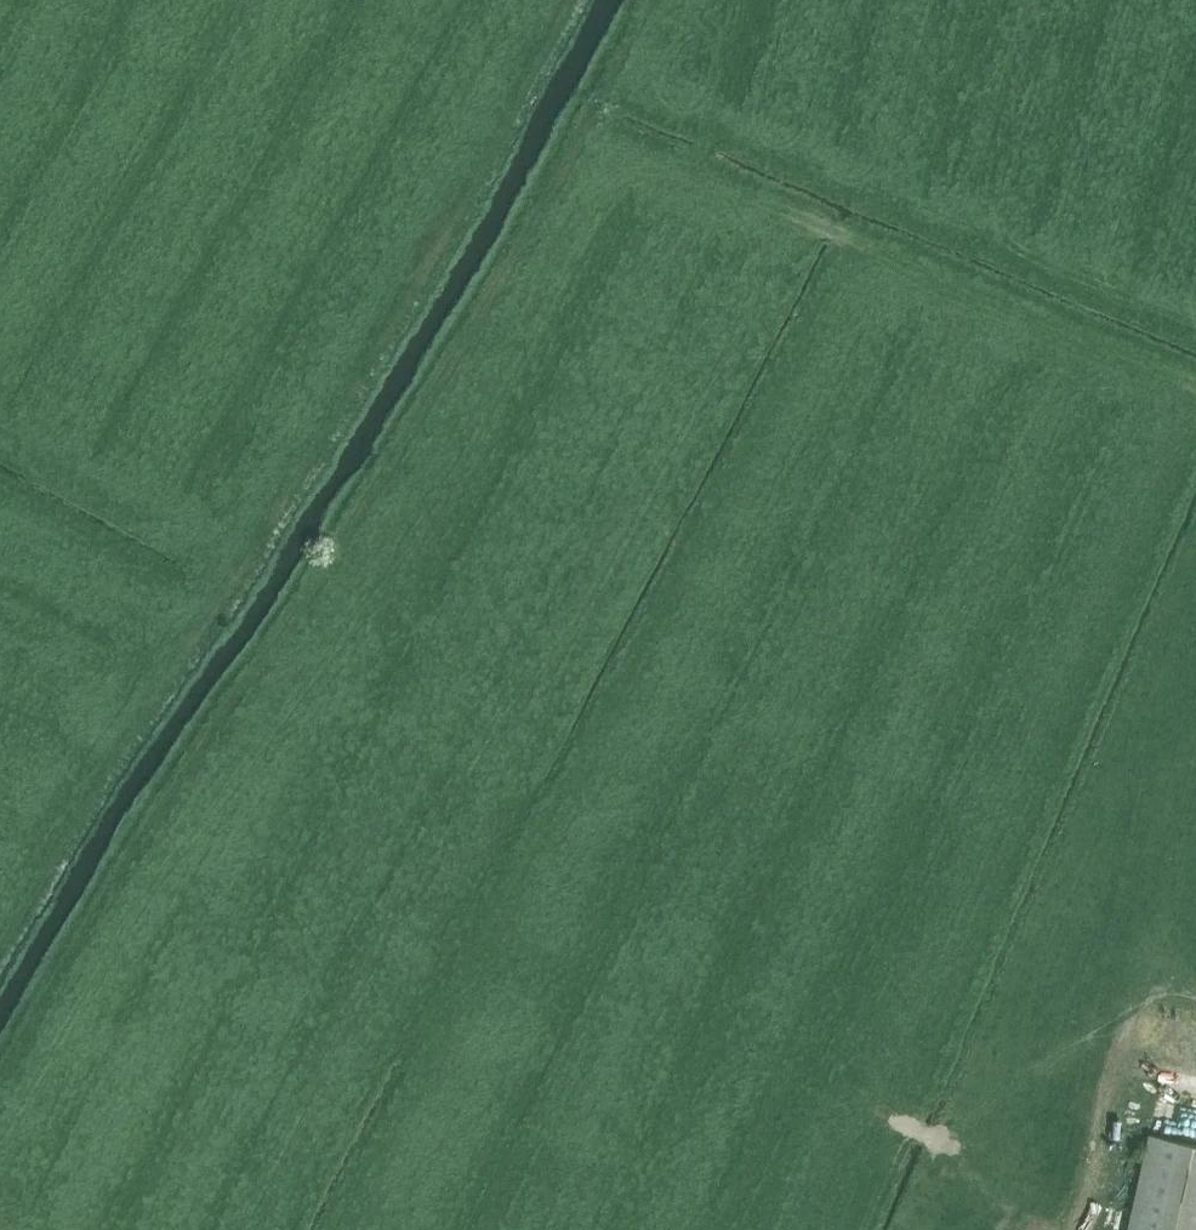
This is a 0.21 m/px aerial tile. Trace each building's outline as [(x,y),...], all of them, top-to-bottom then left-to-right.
[(1152,1136),(1131,1229),(1195,1229),(1195,1145),(1152,1136)]
